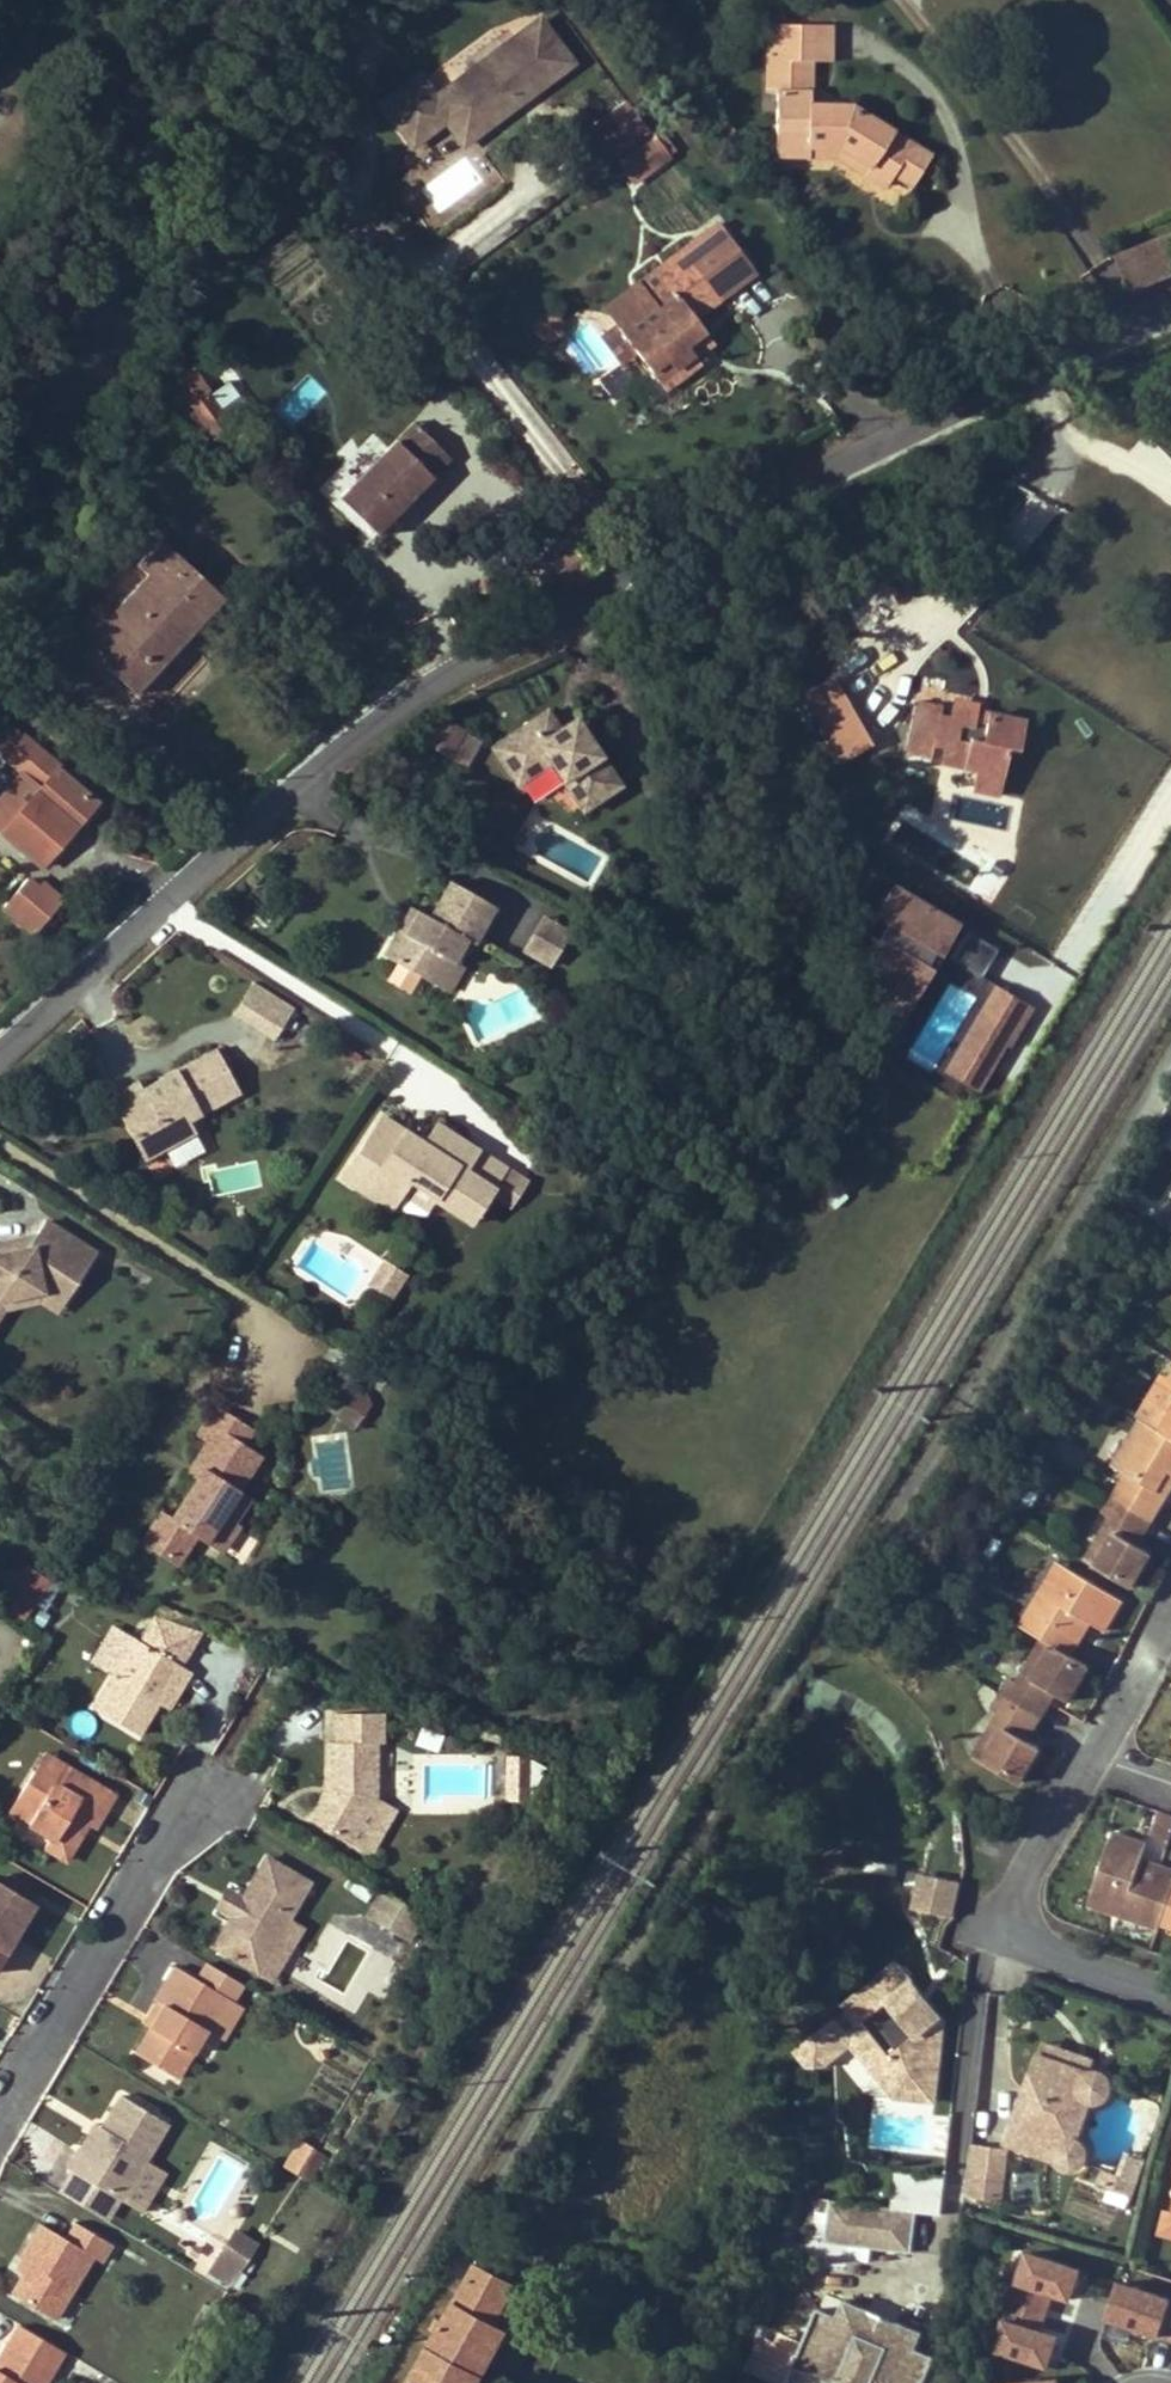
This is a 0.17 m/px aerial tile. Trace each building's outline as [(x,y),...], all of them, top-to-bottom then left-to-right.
[(557,44),(539,20),(529,28),(546,51),(557,44)] [(767,23),(766,93),(777,93),(776,154),(809,155),(809,145),(839,145),(870,164),(865,172),(886,185),(894,173),(912,184),(931,154),(852,106),(809,105),(810,93),(811,93),(812,60),(812,24),(767,23)] [(831,24),(812,24),(812,60),(831,60),(831,24)] [(382,113),(410,149),(442,124),(449,133),(477,112),(486,124),(513,103),(508,96),(524,84),(532,94),(572,64),(557,44),(546,51),(529,28),(481,64),(485,70),(461,88),(457,83),(415,113),(403,97),(382,113)] [(481,64),(457,83),(461,88),(485,70),(481,64)] [(461,148),(532,94),(524,84),(508,96),(513,103),(486,124),(477,112),(449,133),(461,148)] [(719,135),(725,142),(731,138),(735,135),(730,128),(719,135)] [(743,167),(749,162),(731,138),(725,142),(743,167)] [(629,140),(611,165),(639,184),(656,159),(629,140)] [(839,145),(809,145),(809,155),(837,155),(865,172),(870,164),(839,145)] [(1116,255),(1129,290),(1170,274),(1170,233),(1116,255)] [(668,282),(667,281),(648,294),(653,301),(617,327),(637,353),(666,392),(702,365),(696,356),(688,346),(706,332),(695,318),(687,309),(693,305),(701,314),(721,300),(682,249),(667,260),(677,274),(668,282)] [(638,282),(648,294),(667,281),(668,282),(677,274),(667,260),(638,282)] [(653,301),(648,294),(638,282),(602,308),(606,312),(617,327),(653,301)] [(693,305),(687,309),(695,318),(701,314),(693,305)] [(617,327),(581,354),(605,387),(626,372),(621,364),(637,353),(617,327)] [(706,332),(688,346),(696,356),(714,343),(706,332)] [(175,383),(192,409),(209,396),(191,371),(175,383)] [(152,401),(163,380),(157,376),(145,397),(152,401)] [(229,382),(209,396),(230,424),(249,410),(229,382)] [(214,436),(230,424),(209,396),(192,409),(214,436)] [(475,489),(438,453),(401,490),(369,523),(406,559),(475,489)] [(406,559),(369,523),(401,490),(393,482),(352,526),(396,569),(406,559)] [(570,549),(574,552),(586,544),(579,536),(567,544),(570,549)] [(161,540),(137,565),(148,576),(109,618),(97,608),(73,634),(135,693),(224,597),(161,540)] [(545,556),(549,562),(570,549),(567,544),(566,542),(545,556)] [(566,588),(590,574),(574,552),(570,549),(549,562),(566,588)] [(835,766),(869,748),(837,687),(803,705),(835,766)] [(941,706),(919,701),(907,754),(929,759),(933,746),(946,749),(943,762),(976,769),(1003,776),(1009,748),(1019,751),(1024,728),(1003,723),(1005,716),(989,713),(987,722),(975,719),(977,707),(957,703),(953,718),(939,715),(941,706)] [(497,742),(512,763),(527,753),(538,768),(555,755),(589,800),(625,773),(592,727),(565,723),(563,721),(550,704),(497,742)] [(563,721),(565,723),(592,727),(579,709),(563,721)] [(465,729),(439,715),(424,741),(451,755),(465,729)] [(1005,716),(1003,723),(1024,728),(1025,721),(1005,716)] [(483,739),(465,729),(451,755),(469,764),(483,739)] [(25,736),(6,758),(42,790),(5,833),(43,867),(98,804),(59,771),(62,768),(25,736)] [(523,778),(538,768),(527,753),(512,763),(523,778)] [(998,797),(1003,776),(976,769),(971,790),(998,797)] [(32,873),(14,892),(28,905),(33,899),(51,915),(63,902),(32,873)] [(389,953),(450,988),(464,965),(472,970),(485,948),(478,943),(499,907),(455,883),(435,917),(422,938),(404,927),(389,953)] [(864,1047),(987,1097),(1025,1003),(980,985),(998,940),(881,893),(868,927),(877,930),(852,991),(882,1003),(864,1047)] [(404,927),(422,938),(435,917),(416,906),(404,927)] [(520,956),(552,970),(570,930),(538,916),(520,956)] [(458,993),(472,970),(464,965),(450,988),(458,993)] [(249,983),(229,1019),(275,1045),(296,1010),(249,983)] [(212,1041),(108,1096),(140,1156),(190,1129),(184,1116),(237,1088),(212,1041)] [(493,1133),(462,1113),(454,1126),(444,1128),(396,1097),(363,1148),(365,1157),(371,1161),(379,1160),(382,1157),(386,1160),(414,1179),(424,1164),(428,1167),(448,1180),(447,1183),(484,1207),(508,1170),(480,1152),(493,1133)] [(462,1113),(457,1109),(444,1128),(454,1126),(462,1113)] [(520,1151),(493,1133),(480,1152),(508,1170),(520,1151)] [(414,1179),(386,1160),(381,1169),(409,1187),(415,1179),(414,1179)] [(448,1180),(428,1167),(417,1185),(438,1197),(447,1183),(448,1180)] [(2,1298),(44,1289),(65,1302),(98,1251),(47,1218),(28,1248),(0,1253),(0,1301),(2,1298)] [(8,1307),(42,1299),(60,1310),(65,1302),(44,1289),(2,1298),(0,1301),(0,1319),(8,1307)] [(1152,1426),(1170,1437),(1170,1392),(1152,1426)] [(194,1462),(204,1468),(194,1484),(171,1521),(162,1514),(145,1541),(178,1562),(196,1536),(206,1542),(222,1516),(233,1523),(250,1497),(239,1490),(261,1455),(244,1444),(253,1428),(216,1405),(197,1435),(207,1441),(194,1462)] [(1141,1420),(1133,1433),(1139,1436),(1147,1423),(1141,1420)] [(1166,1471),(1170,1474),(1170,1437),(1152,1426),(1147,1423),(1139,1436),(1133,1433),(1114,1467),(1127,1474),(1154,1491),(1166,1471)] [(204,1468),(194,1462),(184,1478),(194,1484),(204,1468)] [(1121,1484),(1159,1505),(1170,1486),(1170,1474),(1166,1471),(1154,1491),(1127,1474),(1121,1484)] [(1159,1505),(1121,1484),(1113,1498),(1151,1520),(1159,1505)] [(1113,1498),(1105,1512),(1112,1516),(1142,1534),(1151,1520),(1113,1498)] [(217,1549),(233,1523),(222,1516),(206,1542),(217,1549)] [(1112,1516),(1106,1527),(1136,1545),(1142,1534),(1112,1516)] [(1136,1545),(1106,1527),(1086,1560),(1130,1586),(1150,1552),(1136,1545)] [(1058,1562),(1041,1591),(1050,1596),(1067,1568),(1058,1562)] [(0,1593),(0,1606),(25,1620),(46,1584),(16,1566),(0,1593)] [(1067,1568),(1050,1596),(1041,1591),(1021,1626),(1044,1640),(1056,1647),(1071,1656),(1080,1640),(1072,1636),(1083,1617),(1091,1622),(1104,1630),(1122,1600),(1067,1568)] [(1080,1640),(1091,1622),(1083,1617),(1072,1636),(1080,1640)] [(138,1637),(97,1707),(140,1733),(160,1699),(173,1678),(185,1684),(194,1669),(138,1637)] [(1044,1640),(1024,1675),(1055,1693),(1068,1700),(1088,1666),(1071,1656),(1056,1647),(1044,1640)] [(1024,1675),(1019,1683),(1051,1701),(1055,1693),(1024,1675)] [(185,1684),(173,1678),(160,1699),(172,1706),(185,1684)] [(1051,1701),(1019,1683),(1012,1679),(1003,1694),(1041,1717),(1051,1701)] [(1003,1694),(994,1710),(1001,1713),(1033,1732),(1041,1717),(1003,1694)] [(1001,1713),(996,1722),(1027,1741),(1033,1732),(1001,1713)] [(574,1720),(564,1736),(576,1743),(585,1726),(574,1720)] [(386,1809),(385,1752),(391,1752),(391,1722),(345,1722),(345,1752),(335,1752),(336,1785),(339,1786),(339,1793),(320,1823),(362,1849),(386,1809)] [(1039,1748),(1027,1741),(996,1722),(975,1757),(1019,1783),(1039,1748)] [(534,1804),(536,1760),(503,1758),(501,1803),(534,1804)] [(57,1769),(41,1759),(33,1773),(29,1771),(6,1809),(26,1821),(25,1824),(48,1837),(42,1849),(62,1861),(75,1840),(73,1831),(77,1825),(85,1823),(98,1822),(111,1799),(59,1766),(57,1769)] [(336,1785),(314,1820),(320,1823),(339,1793),(339,1786),(336,1785)] [(1154,1835),(1169,1840),(1170,1835),(1170,1815),(1161,1812),(1154,1835)] [(85,1823),(77,1825),(73,1831),(75,1840),(85,1823)] [(1124,1906),(1121,1916),(1158,1929),(1159,1925),(1170,1888),(1170,1871),(1160,1867),(1157,1875),(1137,1868),(1140,1860),(1145,1845),(1112,1834),(1092,1895),(1124,1906)] [(236,1916),(218,1945),(261,1970),(293,1918),(313,1883),(271,1858),(246,1898),(236,1916)] [(1160,1867),(1140,1860),(1137,1868),(1157,1875),(1160,1867)] [(0,1884),(0,1885),(21,1897),(27,1886),(6,1874),(0,1884)] [(908,1915),(953,1922),(959,1884),(913,1877),(908,1915)] [(21,1897),(0,1885),(0,1952),(30,1903),(21,1897)] [(1170,1929),(1170,1888),(1159,1925),(1170,1929)] [(236,1916),(246,1898),(230,1889),(220,1907),(236,1916)] [(1088,1905),(1121,1916),(1124,1906),(1092,1895),(1088,1905)] [(452,1932),(412,1908),(396,1934),(437,1959),(452,1932)] [(293,1918),(261,1970),(279,1981),(310,1928),(293,1918)] [(917,1984),(897,1958),(844,2000),(859,2018),(846,2029),(835,2014),(795,2045),(806,2058),(821,2060),(850,2037),(854,2034),(864,2046),(887,2047),(893,2054),(888,2086),(894,2093),(918,2096),(922,2065),(938,2052),(943,2017),(933,2004),(920,2002),(916,1996),(917,1984)] [(167,2006),(153,2029),(138,2053),(179,2076),(208,2027),(214,2016),(231,2026),(244,2004),(228,1994),(212,1985),(178,1966),(157,2000),(160,2002),(167,2006)] [(222,1969),(212,1985),(228,1994),(244,2004),(254,1989),(222,1969)] [(933,2004),(917,1984),(916,1996),(920,2002),(933,2004)] [(167,2006),(160,2002),(145,2025),(153,2029),(167,2006)] [(231,2026),(214,2016),(208,2027),(225,2036),(231,2026)] [(850,2037),(888,2086),(893,2054),(887,2047),(864,2046),(854,2034),(850,2037)] [(1036,2060),(1082,2076),(1083,2074),(1083,2073),(1084,2072),(1085,2071),(1086,2070),(1086,2069),(1087,2068),(1088,2067),(1089,2067),(1090,2066),(1039,2049),(1036,2060)] [(922,2065),(918,2096),(933,2098),(938,2052),(922,2065)] [(1082,2076),(1036,2060),(1009,2137),(1060,2155),(1061,2157),(1062,2157),(1062,2158),(1065,2160),(1070,2163),(1072,2163),(1073,2163),(1074,2163),(1075,2163),(1077,2163),(1083,2160),(1083,2159),(1084,2159),(1085,2158),(1086,2157),(1088,2152),(1088,2151),(1089,2150),(1089,2146),(1088,2144),(1088,2143),(1085,2138),(1084,2137),(1084,2136),(1082,2135),(1081,2134),(1079,2133),(1076,2133),(1075,2132),(1073,2131),(1072,2130),(1071,2129),(1070,2128),(1069,2127),(1068,2126),(1067,2125),(1067,2123),(1066,2122),(1065,2121),(1065,2119),(1065,2118),(1064,2117),(1064,2115),(1064,2113),(1064,2112),(1064,2111),(1065,2109),(1065,2108),(1065,2106),(1066,2105),(1067,2104),(1067,2103),(1068,2101),(1069,2100),(1070,2099),(1071,2098),(1073,2097),(1074,2096),(1075,2096),(1076,2095),(1078,2094),(1079,2094),(1080,2093),(1082,2093),(1083,2093),(1085,2093),(1086,2093),(1087,2093),(1089,2093),(1090,2093),(1092,2094),(1096,2095),(1097,2095),(1098,2095),(1101,2095),(1105,2093),(1106,2092),(1109,2090),(1110,2088),(1111,2087),(1111,2086),(1111,2085),(1112,2083),(1112,2077),(1112,2076),(1112,2075),(1110,2071),(1109,2070),(1108,2069),(1106,2067),(1102,2065),(1101,2065),(1100,2065),(1094,2065),(1093,2065),(1092,2065),(1090,2066),(1089,2067),(1088,2067),(1087,2068),(1086,2069),(1086,2070),(1085,2071),(1084,2072),(1083,2073),(1083,2074),(1082,2076)] [(1076,2133),(1079,2133),(1092,2094),(1090,2093),(1089,2093),(1087,2093),(1086,2093),(1085,2093),(1083,2093),(1082,2093),(1080,2093),(1079,2094),(1078,2094),(1076,2095),(1075,2096),(1074,2096),(1073,2097),(1071,2098),(1070,2099),(1069,2100),(1068,2101),(1067,2103),(1067,2104),(1066,2105),(1065,2106),(1065,2108),(1065,2109),(1064,2111),(1064,2112),(1064,2113),(1064,2115),(1064,2117),(1065,2118),(1065,2119),(1065,2121),(1066,2122),(1067,2123),(1067,2125),(1068,2126),(1069,2127),(1070,2128),(1071,2129),(1072,2130),(1073,2131),(1075,2132),(1076,2133)] [(106,2131),(90,2158),(81,2152),(71,2169),(75,2172),(119,2198),(123,2201),(168,2123),(123,2096),(103,2129),(106,2131)] [(81,2152),(90,2158),(106,2131),(103,2129),(97,2126),(81,2152)] [(309,2151),(294,2142),(281,2163),(308,2179),(315,2168),(303,2161),(309,2151)] [(321,2158),(309,2151),(303,2161),(315,2168),(321,2158)] [(1135,2188),(1141,2162),(1125,2158),(1119,2184),(1135,2188)] [(75,2172),(62,2192),(106,2218),(119,2198),(75,2172)] [(918,2205),(832,2197),(828,2239),(914,2247),(918,2205)] [(61,2237),(36,2223),(16,2257),(20,2260),(26,2263),(20,2275),(9,2292),(51,2318),(89,2257),(98,2261),(108,2243),(71,2221),(61,2237)] [(203,2273),(229,2290),(258,2244),(232,2227),(203,2273)] [(1020,2255),(991,2360),(1049,2375),(1060,2338),(1041,2333),(1049,2305),(1071,2311),(1082,2272),(1020,2255)] [(20,2275),(26,2263),(20,2260),(14,2272),(20,2275)] [(454,2303),(492,2324),(514,2286),(476,2265),(454,2303)] [(1116,2284),(1103,2329),(1170,2348),(1170,2299),(1116,2284)] [(818,2303),(793,2361),(838,2381),(837,2382),(920,2382),(933,2354),(914,2345),(921,2329),(896,2318),(886,2323),(872,2318),(869,2306),(845,2295),(837,2312),(818,2303)] [(454,2303),(410,2382),(476,2382),(505,2331),(492,2324),(454,2303)] [(896,2318),(869,2306),(872,2318),(886,2323),(896,2318)] [(63,2351),(16,2322),(0,2348),(0,2382),(43,2382),(63,2351)]
